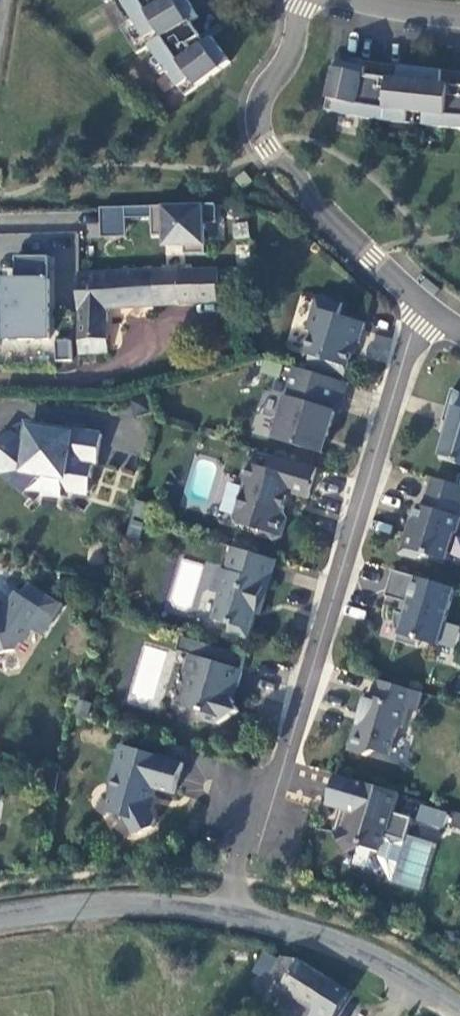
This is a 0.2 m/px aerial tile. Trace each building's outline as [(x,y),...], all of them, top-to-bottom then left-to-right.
[(91,7),(97,3),(113,28),(158,0),(87,0),(91,7)] [(170,0),(158,0),(113,28),(105,33),(121,59),(136,50),(167,100),(215,70),(198,42),(179,54),(165,32),(183,20),(170,0)] [(367,67),(335,62),(327,110),(394,121),(403,67),(368,61),(367,67)] [(394,121),(409,123),(410,112),(426,114),(425,125),(459,129),(459,73),(403,67),(394,121)] [(236,170),(226,177),(236,188),(245,181),(236,170)] [(213,223),(212,204),(95,209),(96,238),(121,237),(120,219),(146,218),(147,236),(160,235),(161,246),(179,246),(179,253),(201,252),(200,223),(213,223)] [(2,280),(3,341),(46,341),(45,258),(13,258),(13,280),(2,280)] [(217,304),(215,269),(84,275),(88,354),(113,353),(111,308),(217,304)] [(331,310),(306,302),(302,314),(295,337),(300,339),(293,361),(313,367),(316,368),(312,383),(328,387),(332,389),(344,350),(348,351),(354,330),(327,322),(331,310)] [(55,360),(70,361),(71,339),(56,338),(55,360)] [(268,430),(263,446),(307,459),(311,443),(316,444),(324,418),(328,420),(337,390),(332,389),(328,387),(312,383),(284,374),(275,404),(268,430)] [(441,395),(431,428),(438,430),(428,466),(459,475),(459,405),(441,395)] [(24,431),(23,444),(15,453),(0,440),(0,491),(11,501),(27,481),(51,484),(55,497),(78,500),(81,471),(86,471),(90,441),(24,431)] [(298,505),(307,476),(260,462),(256,475),(235,469),(231,485),(233,492),(224,526),(228,532),(243,536),(246,543),(264,547),(270,544),(276,524),(272,519),(278,499),(298,505)] [(455,495),(421,485),(413,513),(407,511),(399,539),(396,540),(390,560),(408,565),(415,562),(434,568),(442,541),(445,540),(449,524),(447,523),(455,495)] [(264,567),(221,554),(214,577),(207,575),(201,599),(208,601),(201,626),(220,632),(217,640),(238,646),(245,621),(240,620),(244,607),(252,609),(264,567)] [(443,596),(381,578),(373,604),(396,610),(393,621),(384,619),(387,640),(385,648),(406,654),(408,648),(427,653),(443,596)] [(3,658),(9,649),(11,651),(21,637),(30,643),(43,624),(41,623),(49,610),(17,590),(9,602),(5,599),(0,607),(0,659),(3,658)] [(182,649),(240,667),(244,656),(186,637),(182,649)] [(153,703),(169,651),(143,644),(128,696),(153,703)] [(231,676),(178,661),(172,682),(175,687),(169,708),(172,715),(186,719),(191,727),(206,731),(229,719),(220,705),(223,694),(225,695),(231,676)] [(411,701),(364,687),(359,703),(354,701),(349,720),(352,721),(348,732),(344,731),(336,758),(355,764),(363,758),(378,763),(386,738),(392,734),(398,716),(406,718),(411,701)] [(171,771),(109,752),(96,795),(99,802),(94,820),(112,825),(120,841),(128,843),(141,835),(143,827),(135,813),(140,795),(162,802),(171,771)] [(331,816),(325,836),(323,837),(334,860),(347,853),(367,859),(372,842),(394,849),(401,825),(382,819),(387,801),(325,782),(316,812),(331,816)] [(407,833),(437,841),(445,811),(415,803),(407,833)] [(459,830),(459,813),(451,812),(449,829),(459,830)] [(260,988),(303,1015),(329,1015),(336,1004),(274,965),(260,988)]
